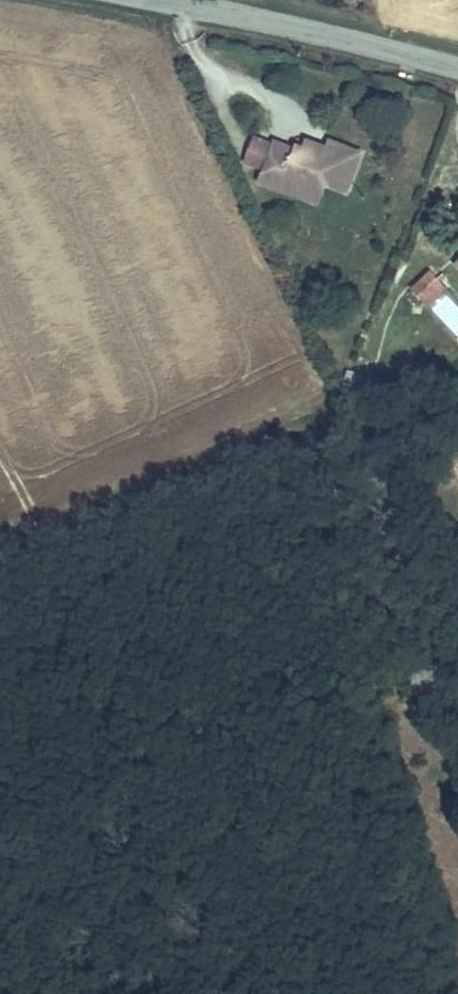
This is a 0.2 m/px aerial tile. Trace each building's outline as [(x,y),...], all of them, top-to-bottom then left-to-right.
[(252,180),(273,189),(277,179),(304,190),(309,179),(322,184),(342,191),(356,151),(322,139),(316,153),(290,142),(287,149),(268,141),(252,180)] [(277,179),(273,189),(314,203),(322,184),(309,179),(304,190),(277,179)] [(428,306),(447,285),(426,266),(407,287),(428,306)]
